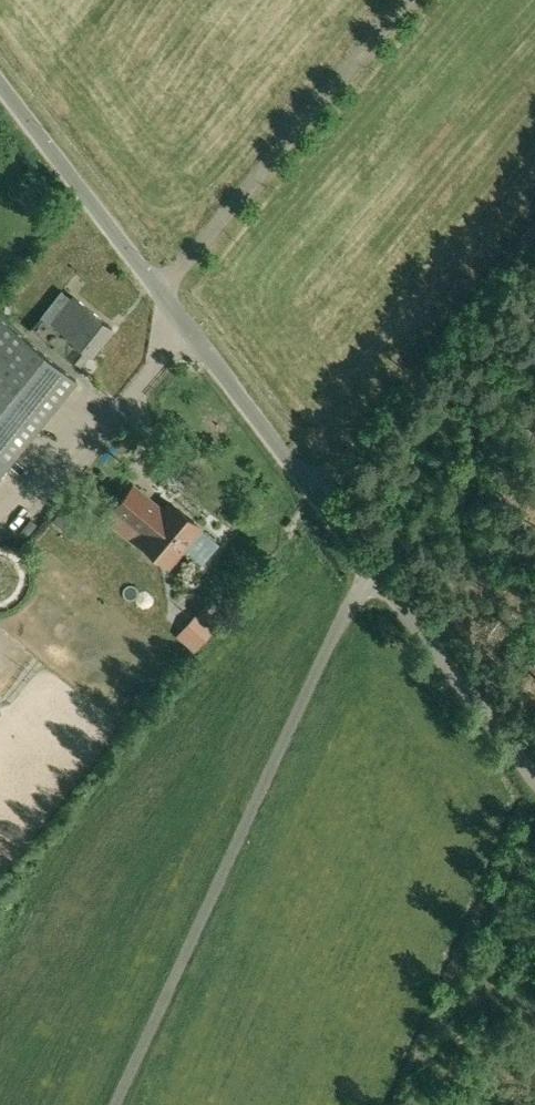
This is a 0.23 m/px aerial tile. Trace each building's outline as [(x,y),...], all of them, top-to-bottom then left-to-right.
[(53,302),(43,314),(67,333),(54,348),(67,359),(69,356),(81,365),(91,353),(92,354),(113,327),(75,297),(64,311),(53,302)] [(77,380),(0,318),(0,474),(77,380)] [(164,511),(133,486),(115,508),(145,533),(140,540),(169,564),(200,527),(171,502),(164,511)] [(63,506),(53,520),(65,529),(76,516),(63,506)] [(214,617),(202,607),(188,622),(176,635),(189,647),(194,651),(220,623),(214,617)]
